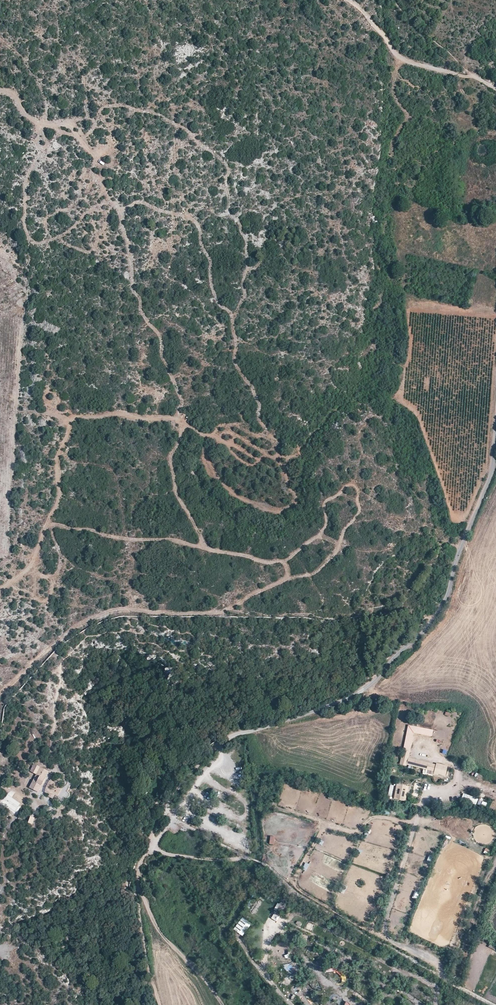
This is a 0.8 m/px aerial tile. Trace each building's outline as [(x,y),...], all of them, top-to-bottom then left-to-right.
[(409,725),(403,749),(410,750),(414,732),(432,736),(433,730),(409,725)] [(403,749),(399,766),(406,767),(407,765),(435,771),(434,773),(445,775),(448,765),(437,763),(436,764),(408,758),(410,750),(403,749)] [(29,788),(37,793),(48,773),(33,764),(29,771),(36,775),(29,788)] [(406,767),(399,766),(396,781),(403,782),(406,767)] [(153,779),(150,786),(164,793),(167,786),(153,779)] [(62,801),(70,783),(63,780),(61,785),(50,780),(45,792),(49,794),(49,795),(62,801)] [(398,783),(394,799),(406,801),(407,793),(410,793),(412,786),(398,783)] [(476,806),(478,799),(463,793),(461,801),(476,806)] [(28,823),(34,825),(36,819),(30,817),(28,823)] [(255,914),(262,902),(257,900),(251,912),(255,914)] [(242,917),(233,929),(243,936),(252,924),(242,917)] [(312,931),(315,925),(308,922),(305,928),(312,931)] [(322,956),(322,958),(325,959),(325,951),(309,950),(309,955),(322,956)] [(319,982),(313,985),(315,991),(321,988),(319,982)] [(304,1004),(310,1004),(312,1003),(298,989),(293,993),(304,1004)]
